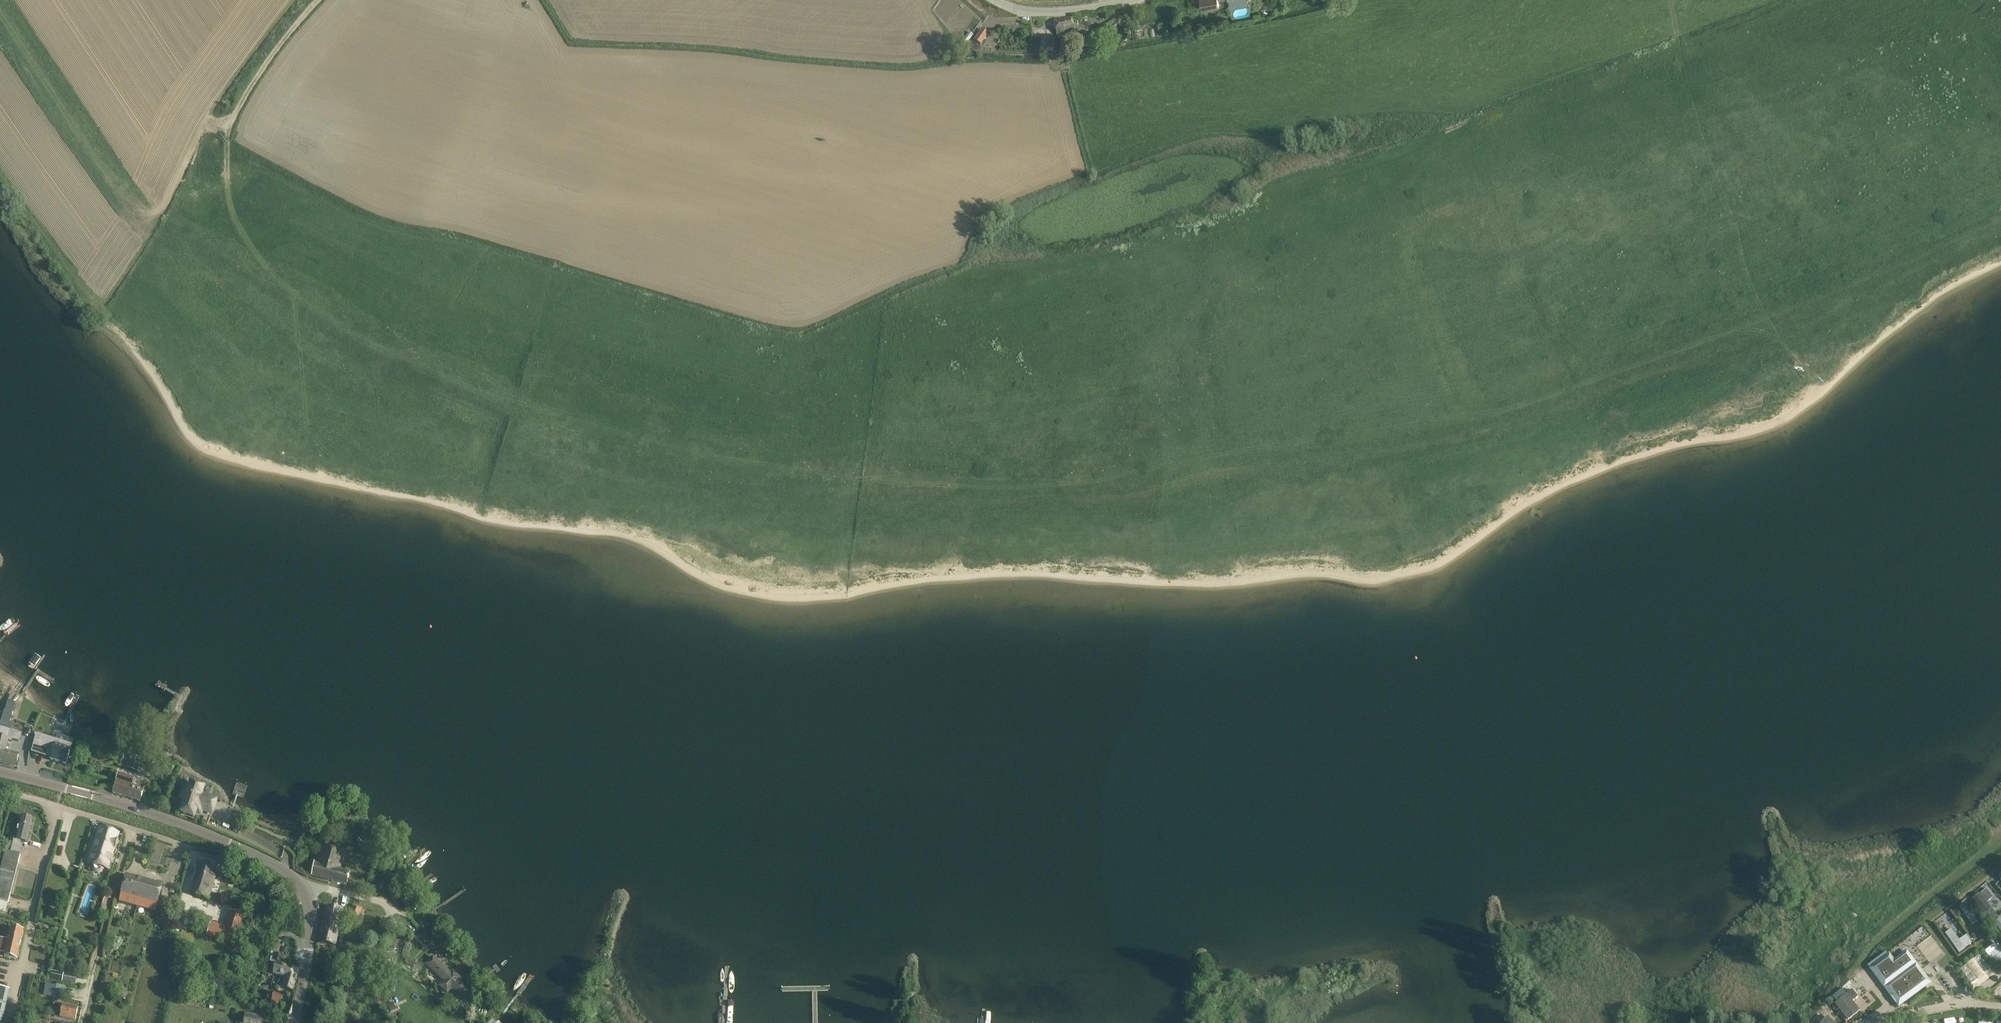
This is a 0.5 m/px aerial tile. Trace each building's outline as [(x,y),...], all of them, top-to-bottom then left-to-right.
[(1202,8),(1219,5),(1218,1),(1222,0),(1200,0),(1202,8)] [(1072,19),(1054,22),(1056,35),(1074,31),(1072,19)] [(980,45),(988,33),(981,28),(973,40),(980,45)] [(1042,51),(1053,50),(1051,36),(1041,37),(1042,51)] [(10,730),(8,739),(13,741),(14,738),(21,741),(23,733),(10,729),(12,722),(10,722),(16,703),(8,700),(5,709),(4,709),(0,722),(0,727),(10,730)] [(10,730),(0,727),(0,762),(16,766),(19,754),(5,751),(8,739),(10,730)] [(36,735),(31,752),(51,758),(51,759),(66,764),(69,755),(72,746),(36,735)] [(126,768),(138,773),(143,760),(131,755),(126,768)] [(132,787),(135,781),(119,775),(113,793),(140,801),(143,791),(132,787)] [(184,792),(180,801),(185,803),(181,812),(193,817),(195,812),(198,813),(199,811),(200,809),(212,813),(216,803),(209,800),(201,797),(203,791),(200,790),(191,786),(188,794),(184,792)] [(75,815),(65,857),(84,862),(94,820),(75,815)] [(27,843),(33,819),(21,816),(15,838),(9,837),(0,878),(0,909),(6,911),(24,842),(27,843)] [(104,871),(105,869),(109,870),(115,848),(119,832),(99,826),(88,863),(92,864),(91,867),(92,870),(93,872),(97,874),(99,874),(101,873),(103,872),(104,871)] [(346,884),(350,871),(341,869),(345,851),(322,845),(318,863),(315,862),(311,876),(346,884)] [(216,871),(219,872),(223,863),(202,855),(199,864),(200,864),(199,868),(200,868),(193,895),(208,899),(216,871)] [(138,906),(145,880),(126,875),(119,901),(138,906)] [(162,885),(145,880),(138,906),(156,910),(162,885)] [(1979,893),(1972,899),(1985,914),(1991,908),(1987,903),(1993,897),(1986,889),(1980,894),(1979,893)] [(220,902),(222,896),(214,894),(212,900),(220,902)] [(1971,925),(1979,921),(1971,901),(1962,904),(1971,925)] [(354,905),(351,914),(350,916),(358,919),(361,911),(358,910),(360,907),(354,905)] [(319,943),(335,946),(342,910),(326,906),(319,943)] [(211,922),(206,936),(235,945),(245,915),(230,910),(225,926),(211,922)] [(257,929),(265,931),(269,917),(261,915),(257,929)] [(396,928),(389,923),(385,928),(392,933),(396,928)] [(6,953),(6,956),(17,958),(23,930),(11,927),(8,940),(0,939),(0,951),(6,953)] [(1951,929),(1944,934),(1959,954),(1965,949),(1964,949),(1971,943),(1966,936),(1959,941),(1951,929)] [(1990,947),(1996,954),(2000,950),(2000,949),(1996,943),(1990,947)] [(1931,983),(1925,975),(1909,954),(1896,963),(1890,954),(1870,969),(1885,988),(1887,986),(1891,992),(1889,994),(1894,1001),(1900,997),(1905,1003),(1931,983)] [(1972,984),(1990,970),(1980,955),(1961,969),(1972,984)] [(413,967),(418,961),(410,956),(405,962),(413,967)] [(460,979),(458,977),(453,973),(451,975),(433,958),(427,964),(446,981),(441,986),(448,992),(452,988),(464,1000),(470,993),(458,981),(460,979)] [(282,987),(283,987),(293,990),(298,970),(288,966),(289,962),(283,961),(282,965),(276,963),(273,974),(285,977),(282,987)] [(77,976),(64,973),(64,974),(52,971),(50,979),(62,981),(76,984),(77,976)] [(1860,973),(1850,980),(1861,995),(1871,987),(1860,973)] [(56,985),(46,983),(44,995),(61,998),(62,991),(55,990),(56,985)] [(1835,1004),(1841,1011),(1848,1019),(1859,1010),(1852,1002),(1858,997),(1852,990),(1835,1004)] [(10,993),(0,991),(0,1022),(3,1022),(10,993)] [(274,992),(271,1005),(279,1007),(282,994),(274,992)] [(1825,1001),(1829,1006),(1834,1002),(1830,997),(1825,1001)] [(393,1002),(388,1004),(391,1012),(396,1009),(393,1002)] [(60,1017),(66,1018),(75,1020),(78,1007),(63,1004),(60,1017)] [(244,1022),(262,1022),(263,1016),(246,1013),(244,1022)]
